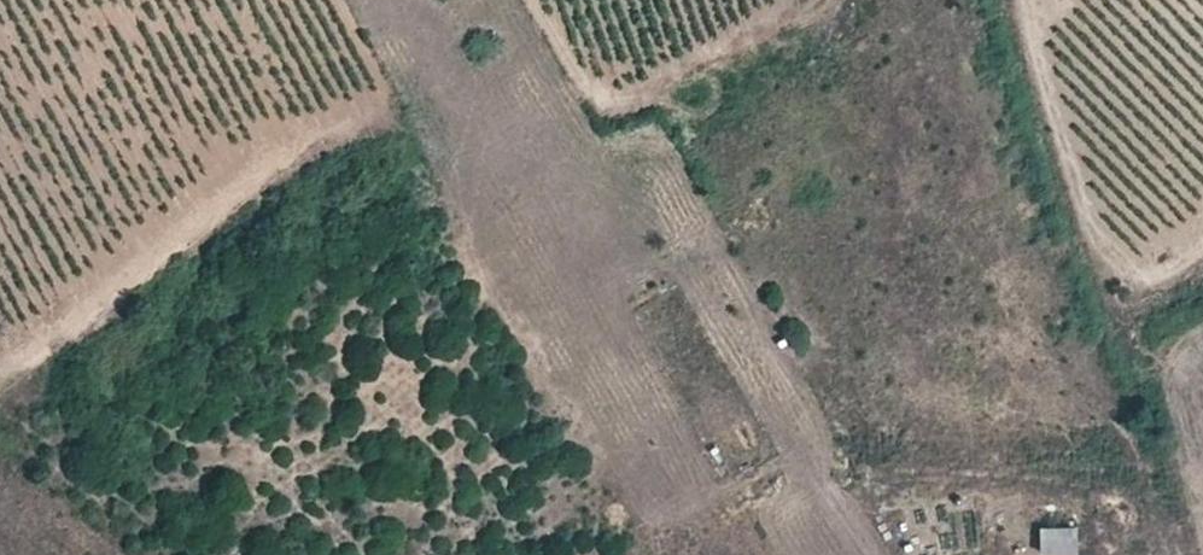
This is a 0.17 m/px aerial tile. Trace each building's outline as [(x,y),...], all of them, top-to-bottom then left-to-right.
[(1036,524),(1038,554),(1039,554),(1076,553),(1075,522),(1036,524)]
